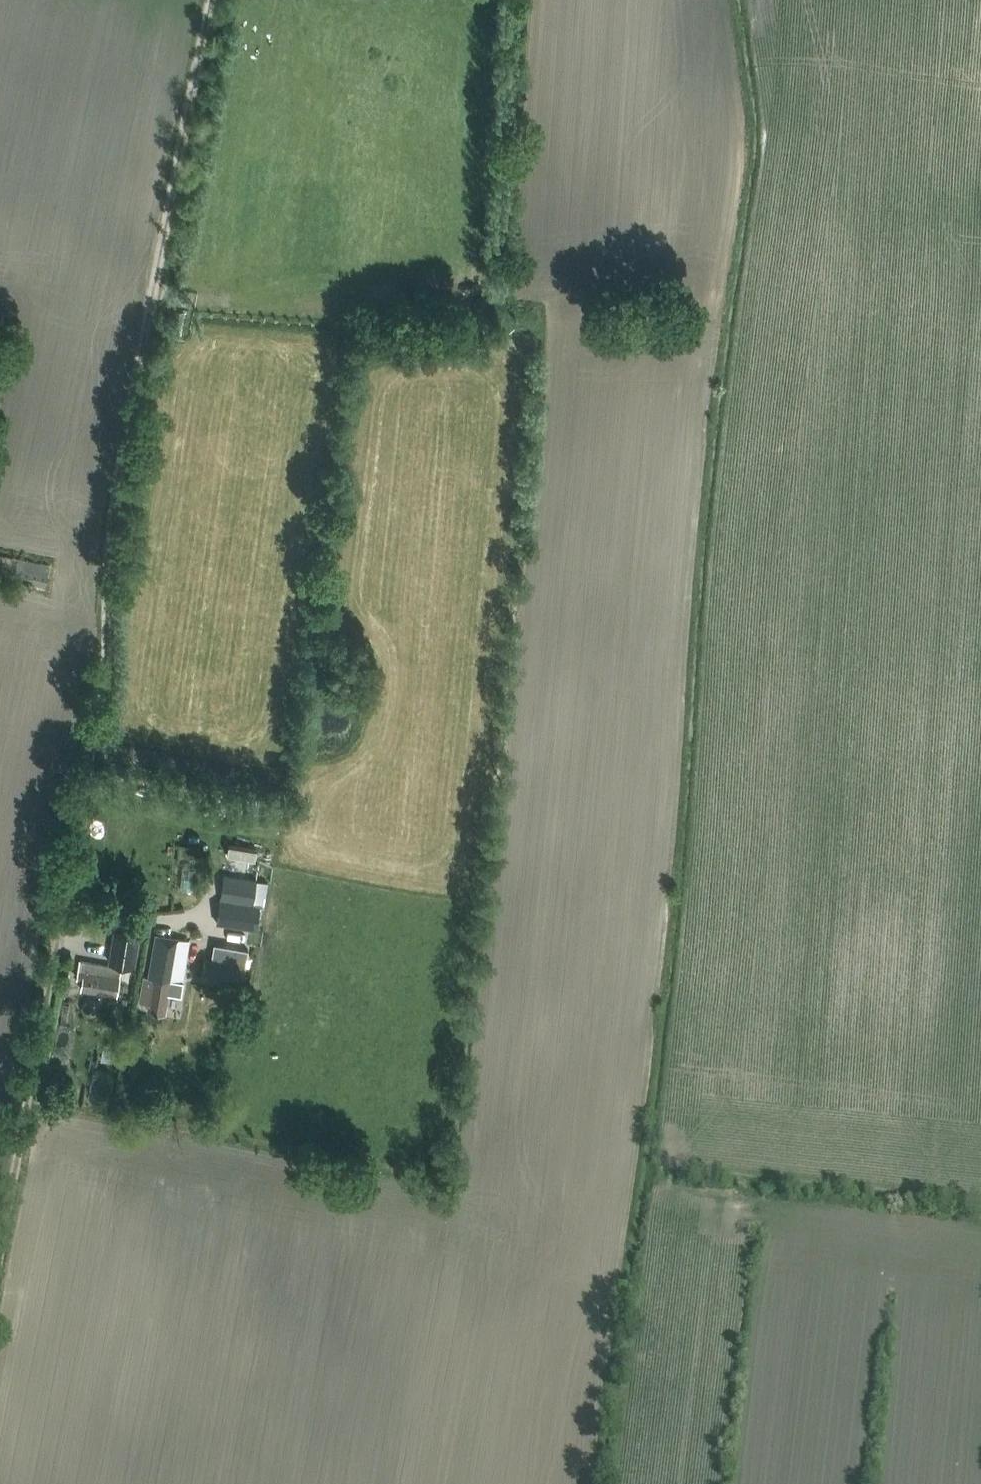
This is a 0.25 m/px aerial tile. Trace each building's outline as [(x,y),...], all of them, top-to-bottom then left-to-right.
[(50,563),(0,554),(0,579),(45,587),(50,563)] [(256,878),(224,873),(221,898),(252,903),(256,878)] [(249,925),(250,903),(228,901),(227,923),(249,925)] [(115,928),(108,961),(134,966),(140,932),(115,928)] [(144,981),(141,1001),(149,1002),(148,1009),(165,1012),(169,992),(181,994),(189,940),(156,934),(148,981),(144,981)] [(204,957),(200,980),(242,986),(248,948),(235,946),(218,944),(216,959),(213,959),(204,957)] [(80,959),(77,978),(82,979),(80,988),(117,995),(122,967),(80,959)]
